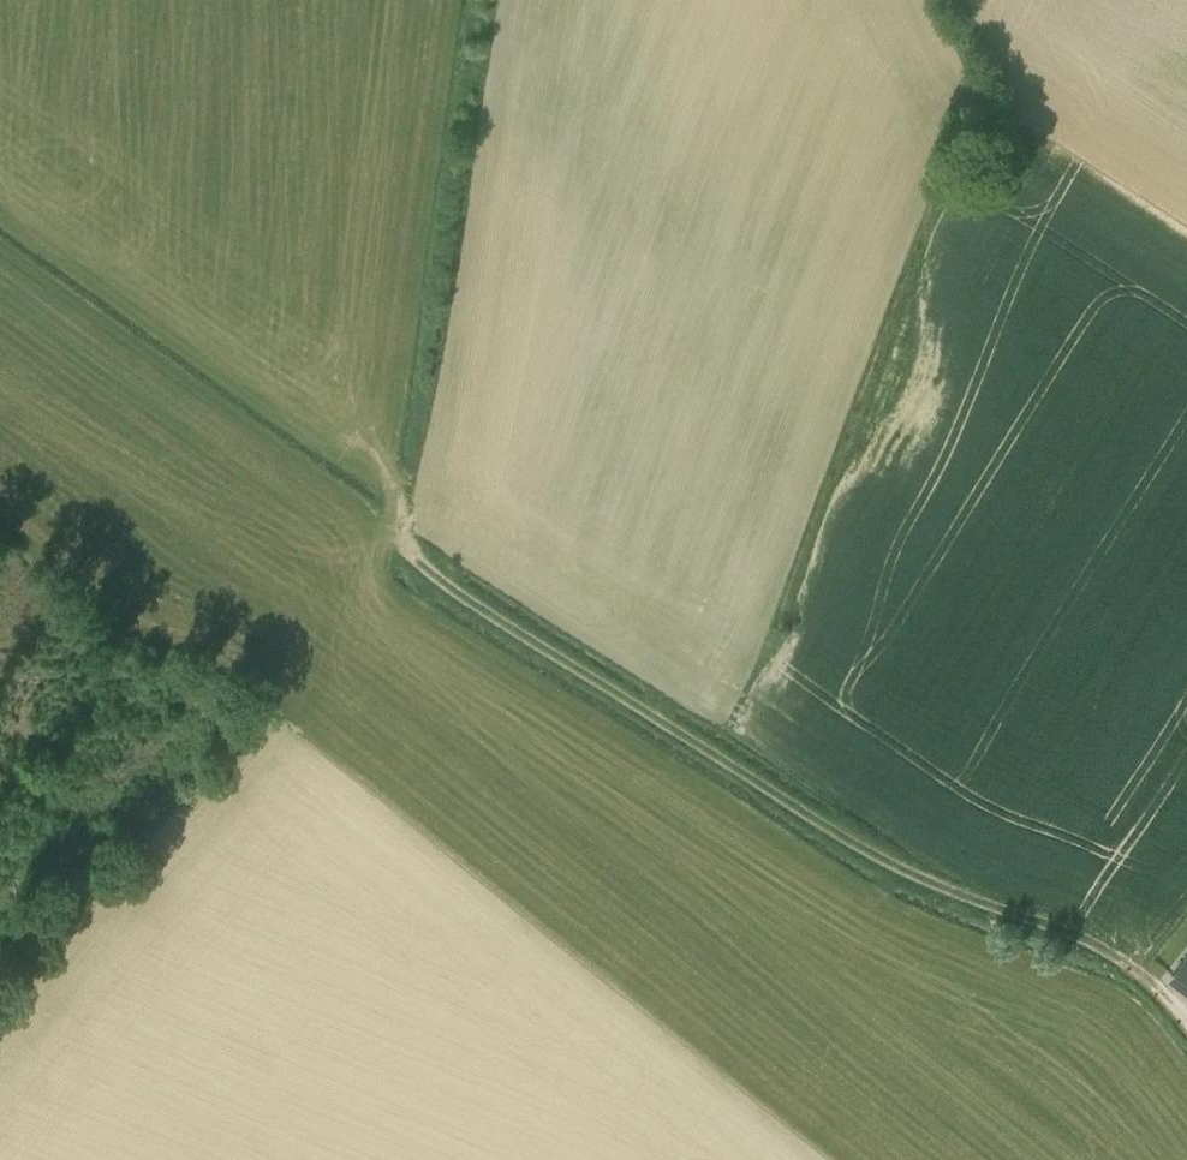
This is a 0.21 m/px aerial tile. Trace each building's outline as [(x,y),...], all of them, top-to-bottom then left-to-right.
[(1168,979),(1186,994),(1186,956),(1168,979)]
